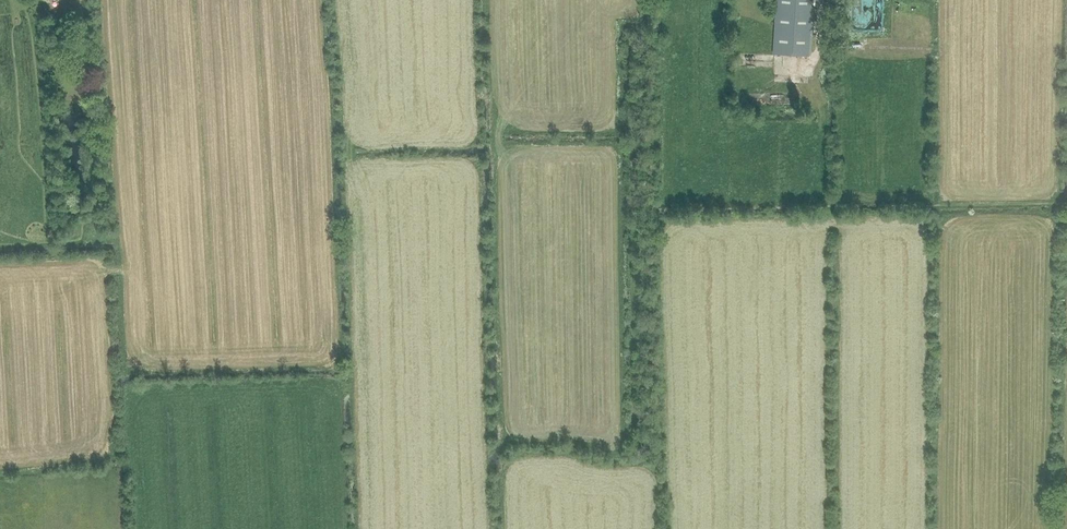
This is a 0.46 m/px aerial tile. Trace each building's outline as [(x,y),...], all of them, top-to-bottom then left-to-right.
[(773,52),(807,54),(810,0),(776,0),(773,52)] [(95,92),(94,78),(81,80),(82,94),(95,92)]
